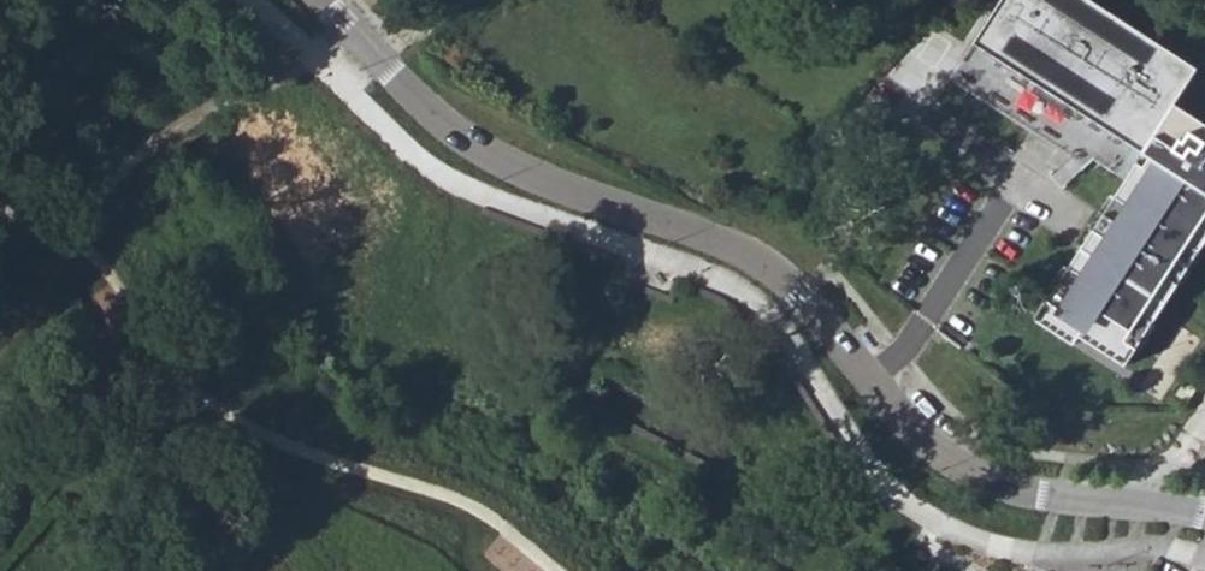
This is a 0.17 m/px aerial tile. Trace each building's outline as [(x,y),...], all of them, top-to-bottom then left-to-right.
[(1034,320),(1073,345),(1078,336),(1124,366),(1132,355),(1125,351),(1146,318),(1153,322),(1178,284),(1171,280),(1192,248),(1198,252),(1204,242),(1204,124),(1174,104),(1197,69),(1090,0),(1001,0),(949,79),(1070,157),(1082,170),(1094,159),(1125,179),(1114,197),(1121,201),(1100,234),(1093,229),(1068,267),(1075,272),(1054,305),(1047,300),(1034,320)]
